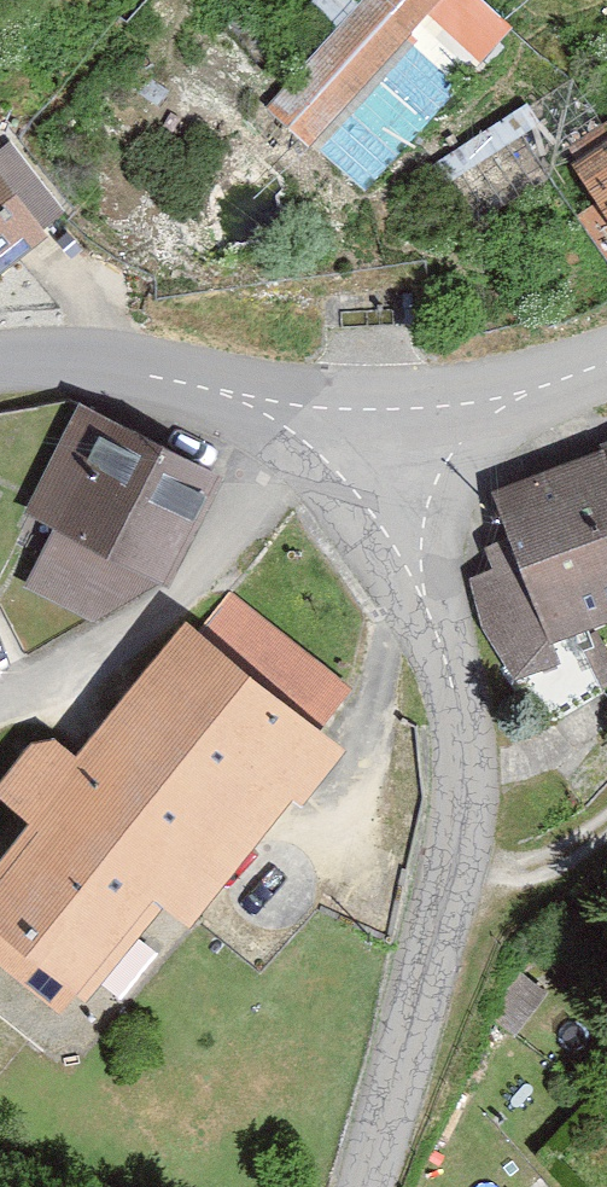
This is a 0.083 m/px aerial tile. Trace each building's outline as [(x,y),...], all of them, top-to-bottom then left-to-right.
[(273,107),(315,144),(424,22),(399,0),(368,0),(273,107)] [(57,228),(0,155),(0,272),(57,228)] [(223,463),(80,399),(27,514),(62,528),(30,594),(108,619),(171,583),(223,463)] [(504,487),(532,554),(478,576),(495,629),(527,674),(573,658),(566,638),(606,623),(606,447),(504,487)] [(239,588),(211,624),(201,618),(92,755),(70,740),(42,739),(6,793),(45,817),(0,879),(0,919),(101,1004),(178,904),(204,927),(307,793),(318,799),(359,743),(340,729),(368,693),(239,588)]
